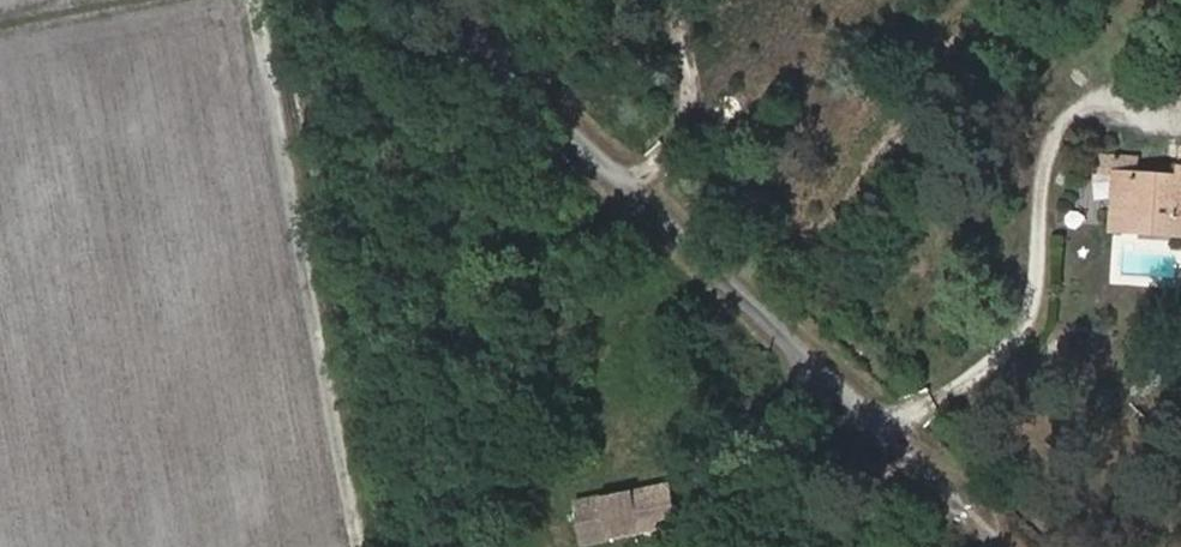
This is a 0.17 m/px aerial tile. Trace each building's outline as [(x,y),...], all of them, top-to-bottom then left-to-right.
[(1103,152),(1102,166),(1142,169),(1144,155),(1103,152)] [(1112,233),(1135,233),(1136,224),(1179,225),(1179,235),(1180,235),(1180,174),(1179,184),(1114,181),(1112,233)] [(1136,224),(1135,233),(1179,235),(1179,225),(1136,224)] [(594,501),(598,529),(602,546),(667,535),(657,494),(594,501)] [(570,534),(598,529),(594,501),(565,504),(570,534)]
